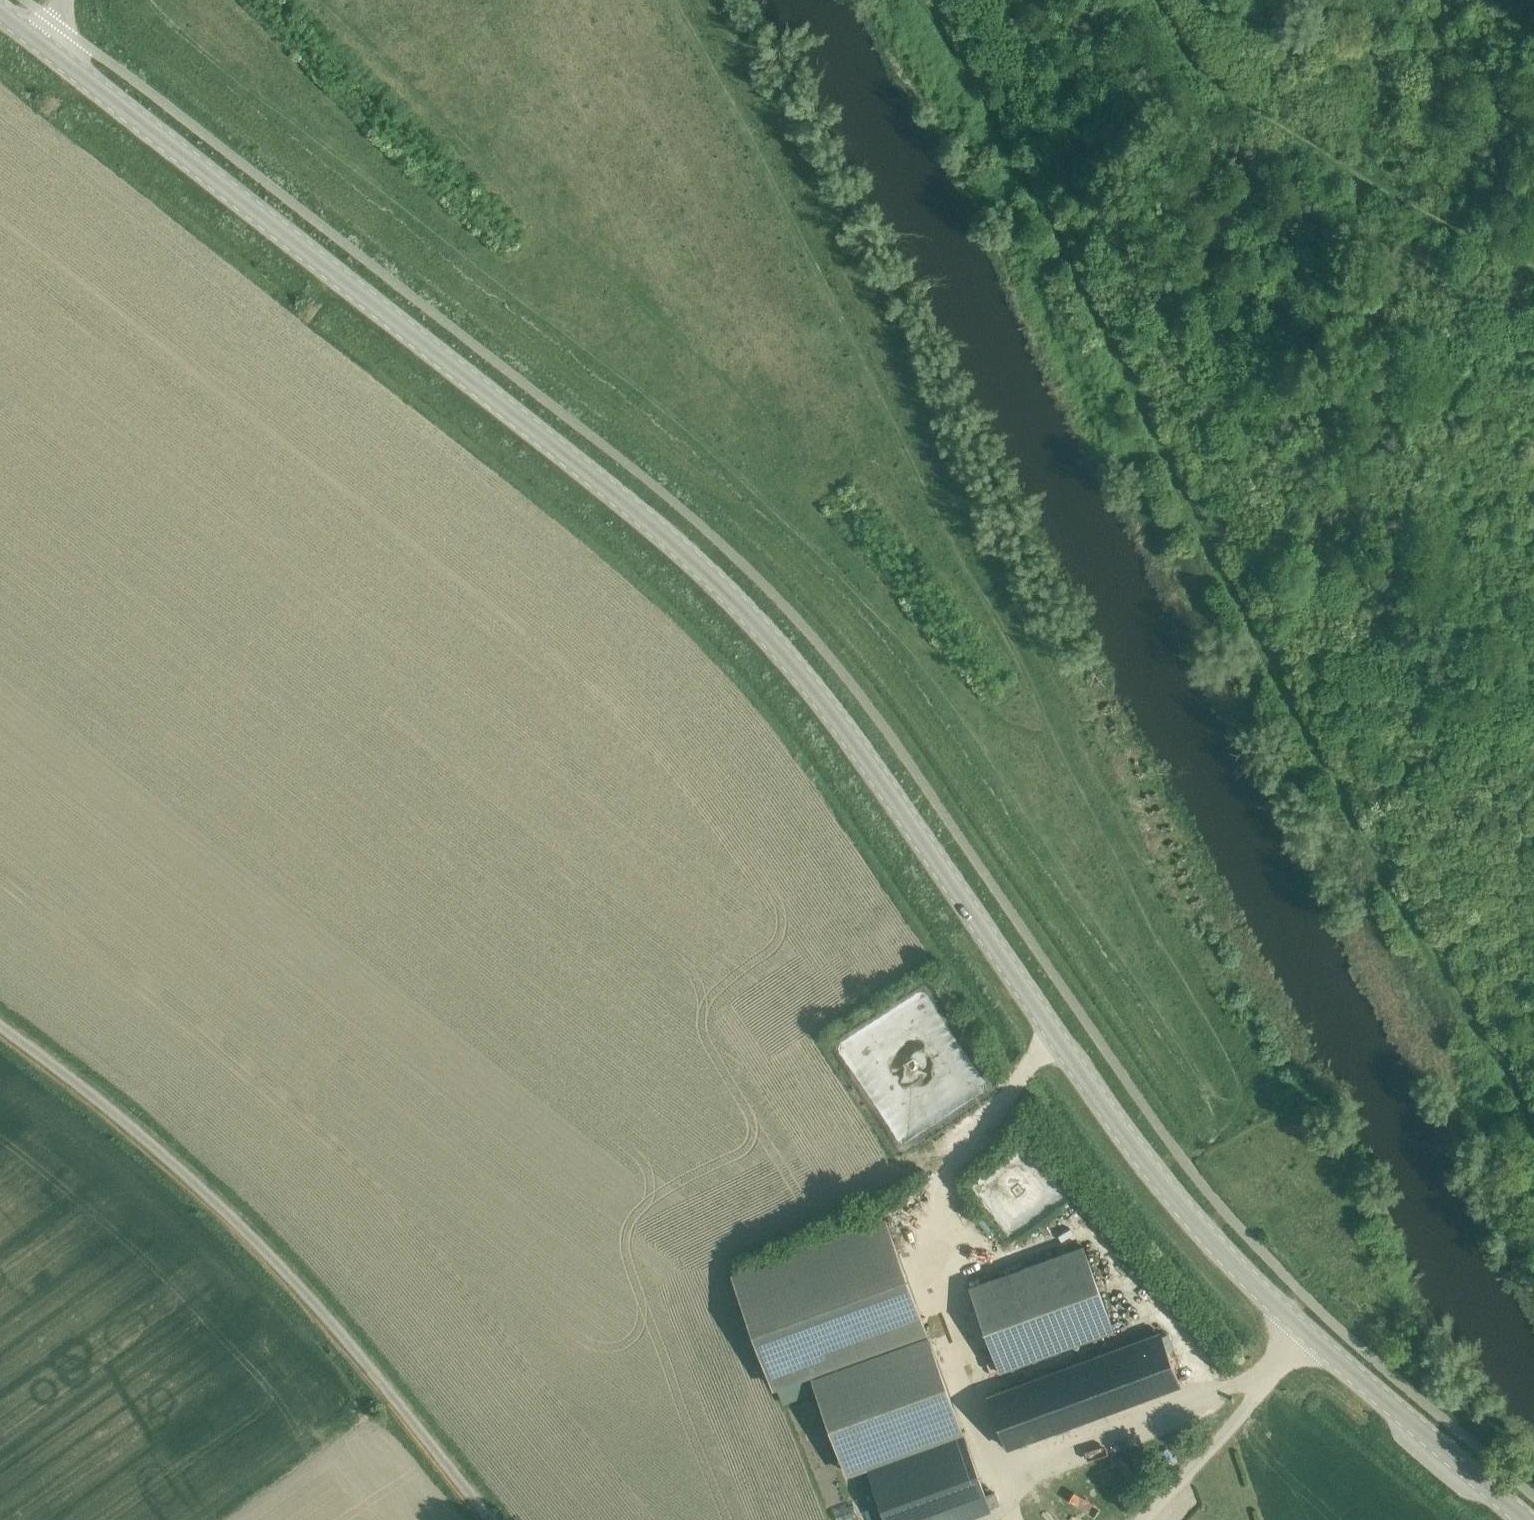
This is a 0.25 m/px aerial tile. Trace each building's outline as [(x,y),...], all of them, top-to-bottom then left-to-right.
[(780,1386),(813,1376),(927,1335),(888,1228),(736,1274),(780,1386)] [(969,1287),(997,1362),(1000,1370),(1113,1329),(1083,1246),(969,1287)] [(988,1395),(1007,1447),(1180,1384),(1160,1333),(988,1395)] [(869,1467),(888,1519),(959,1519),(990,1509),(963,1433),(927,1335),(813,1376),(848,1472),(868,1465),(869,1467)]
